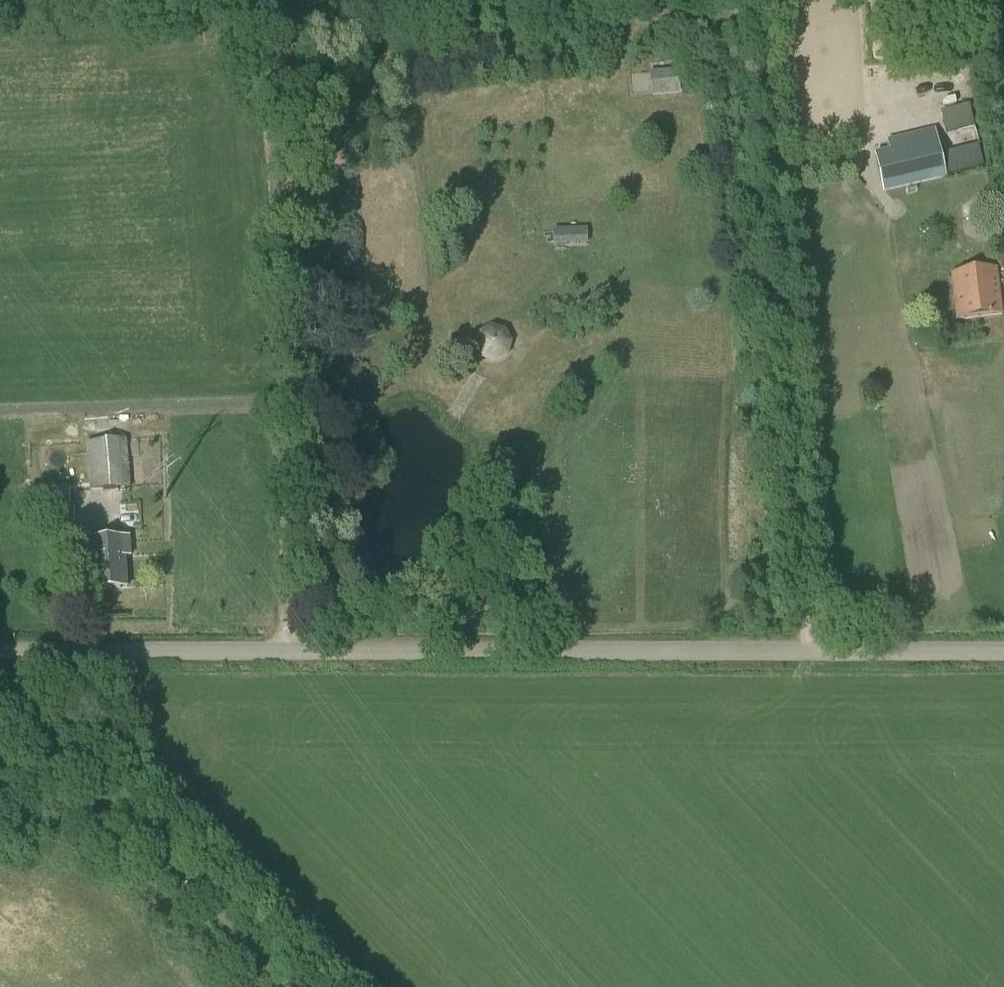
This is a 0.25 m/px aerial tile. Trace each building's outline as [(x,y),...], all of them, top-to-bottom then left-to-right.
[(650,69),(651,93),(679,92),(678,68),(650,69)] [(638,71),(638,91),(649,92),(649,72),(638,71)] [(937,141),(889,152),(874,156),(883,194),(915,187),(947,180),(941,154),(937,141)] [(941,154),(946,175),(978,168),(984,166),(979,145),(941,154)] [(554,226),(553,243),(588,243),(588,226),(554,226)] [(503,251),(491,251),(491,263),(503,263),(503,251)] [(949,274),(954,321),(1002,314),(996,267),(949,274)] [(510,343),(504,330),(490,325),(477,332),(472,345),(479,359),(492,363),(506,357),(510,343)] [(126,439),(84,443),(88,492),(130,489),(126,439)] [(51,529),(51,537),(75,536),(74,507),(70,507),(69,491),(46,493),(47,507),(41,508),(42,530),(51,529)] [(130,557),(129,537),(88,540),(92,592),(127,589),(125,557),(130,557)]
